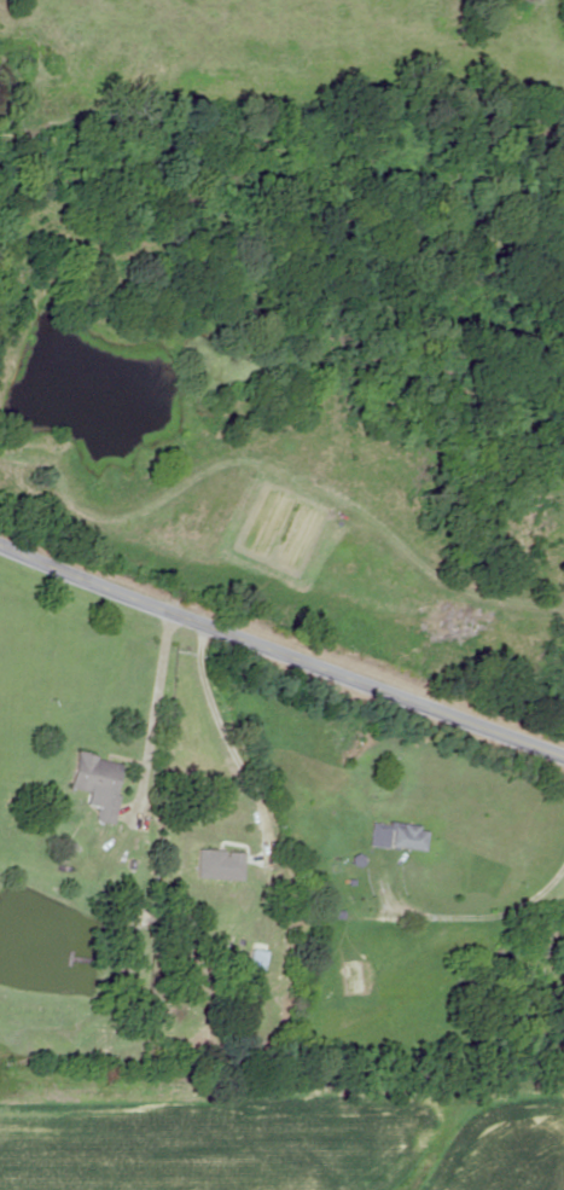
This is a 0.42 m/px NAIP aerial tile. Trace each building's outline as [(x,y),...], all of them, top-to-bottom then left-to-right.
[(110,825),(121,762),(73,754),(67,789),(98,794),(93,822),(110,825)] [(422,852),(426,830),(392,824),(388,846),(422,852)] [(283,946),(255,946),(255,975),(283,975),(283,946)]
